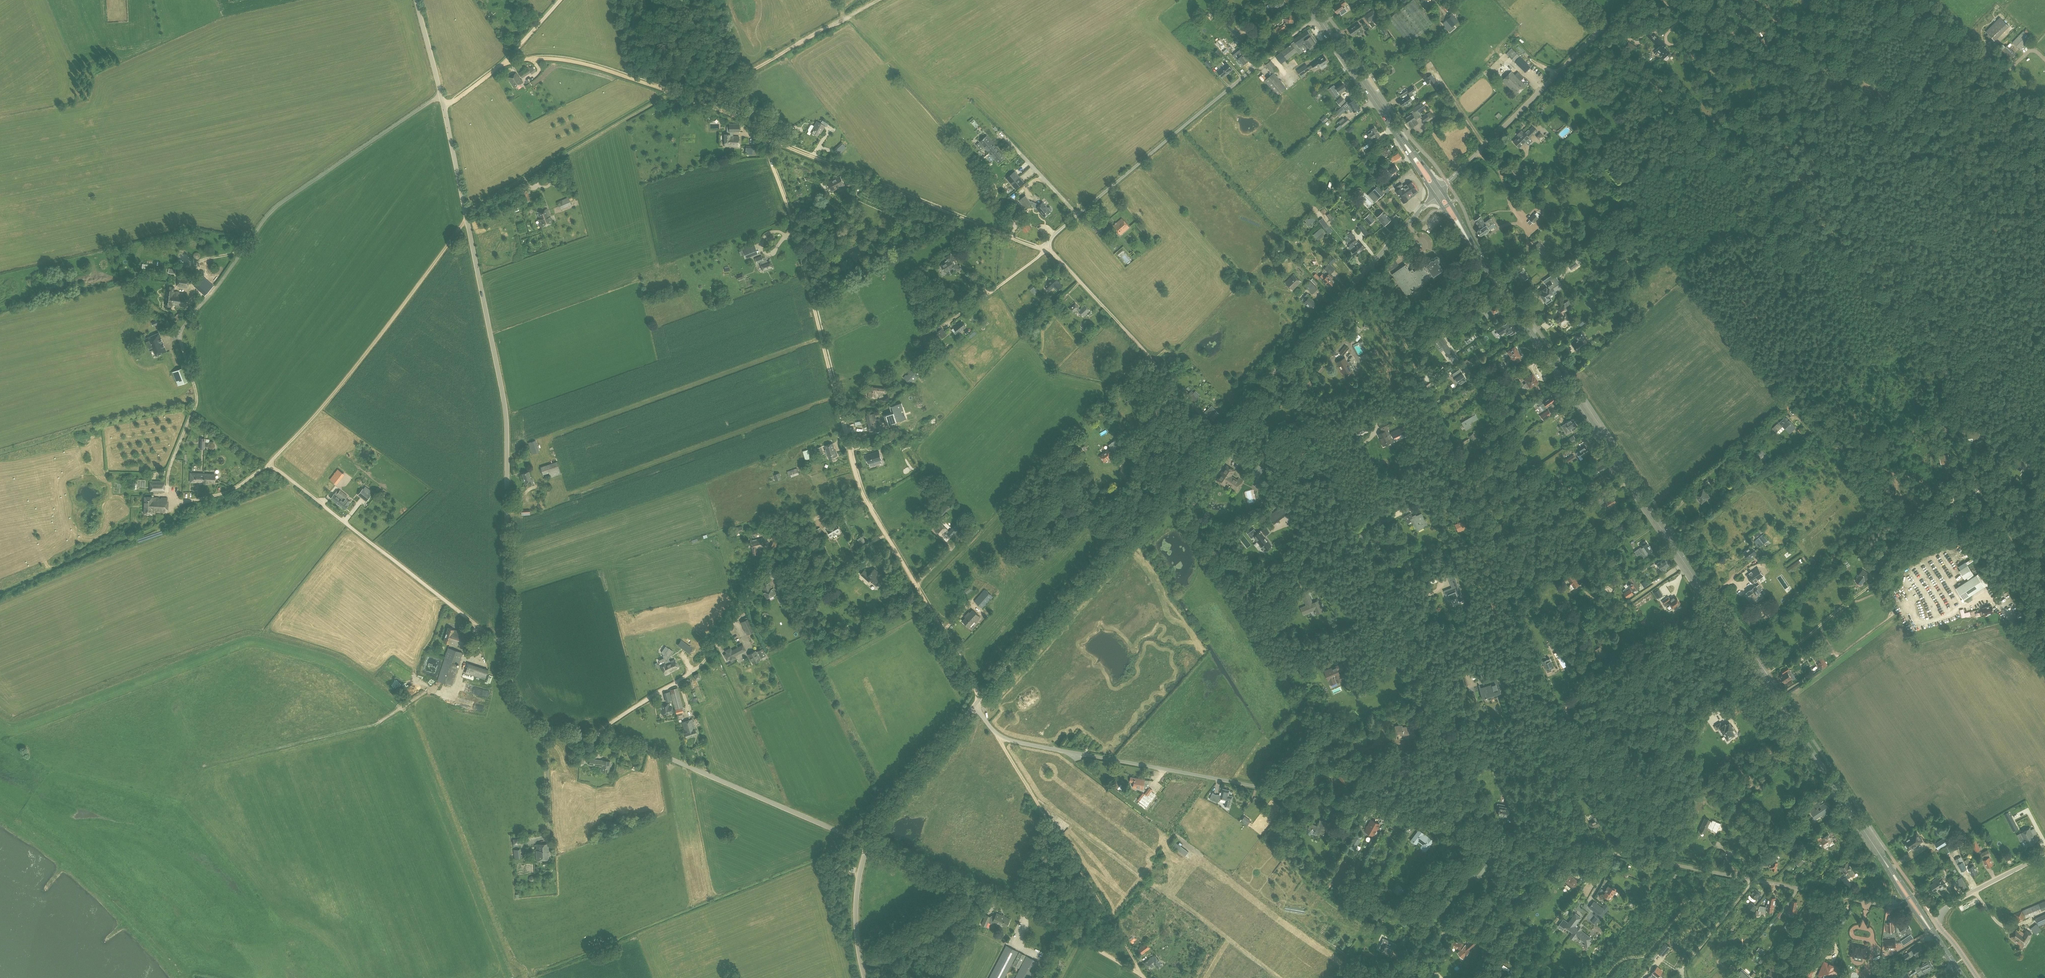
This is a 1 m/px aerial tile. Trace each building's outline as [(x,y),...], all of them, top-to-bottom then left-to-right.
[(1267,4),(1264,0),(1263,0),(1257,4),(1260,8),(1267,4)] [(1273,10),(1280,5),(1281,7),(1284,5),(1283,3),(1284,2),(1282,0),(1270,0),(1268,1),(1273,10)] [(1344,0),(1333,7),(1337,13),(1344,8),(1342,6),(1346,3),(1344,0)] [(1409,44),(1434,23),(1415,0),(1412,0),(1388,19),(1409,44)] [(1358,8),(1362,15),(1364,13),(1370,9),(1366,2),(1360,6),(1360,7),(1358,8)] [(1686,16),(1689,13),(1683,7),(1680,10),(1679,11),(1684,17),(1686,16)] [(1373,19),(1378,26),(1382,23),(1377,16),(1378,15),(1373,9),(1364,16),(1368,22),(1373,19)] [(525,15),(529,22),(533,20),(530,12),(525,15)] [(1284,23),(1287,26),(1292,22),(1293,24),(1296,21),(1295,20),(1296,19),(1290,12),(1283,18),(1286,22),(1284,23)] [(1447,20),(1452,26),(1458,21),(1451,13),(1449,15),(1450,17),(1447,20)] [(1986,32),(1995,41),(2009,26),(2000,17),(1986,32)] [(1352,35),(1353,35),(1356,32),(1358,35),(1360,35),(1363,33),(1363,31),(1362,29),(1363,28),(1359,23),(1349,30),(1351,32),(1350,33),(1351,34),(1352,35)] [(1379,26),(1384,34),(1388,31),(1383,23),(1379,26)] [(1228,28),(1237,37),(1241,33),(1232,24),(1228,28)] [(1272,30),(1276,35),(1285,28),(1283,25),(1279,27),(1278,26),(1272,30)] [(1292,44),(1276,57),(1281,64),(1297,51),(1299,54),(1303,52),(1303,51),(1307,49),(1309,47),(1309,48),(1316,43),(1307,30),(1294,40),(1295,41),(1291,43),(1292,44)] [(2012,42),(2020,50),(2029,40),(2025,37),(2027,35),(2023,31),(2012,42)] [(1626,47),(1635,53),(1638,47),(1630,42),(1626,47)] [(1506,54),(1525,73),(1530,67),(1512,48),(1506,54)] [(1215,52),(1219,58),(1223,55),(1218,49),(1215,52)] [(1240,63),(1242,65),(1248,61),(1243,55),(1243,54),(1241,51),(1240,52),(1239,51),(1233,55),(1240,63)] [(1319,59),(1311,64),(1312,65),(1313,67),(1314,69),(1319,65),(1322,69),(1327,65),(1325,64),(1328,62),(1324,56),(1321,58),(1321,57),(1319,58),(1319,59)] [(1204,63),(1209,68),(1212,65),(1207,60),(1204,63)] [(1264,81),(1277,96),(1286,88),(1274,73),(1278,70),(1271,60),(1265,65),(1272,74),(1264,81)] [(1218,63),(1227,73),(1233,69),(1227,63),(1224,65),(1222,63),(1220,61),(1218,63)] [(1217,71),(1222,78),(1227,73),(1218,63),(1216,64),(1218,66),(1220,69),(1217,71)] [(1306,64),(1297,70),(1300,76),(1302,78),(1305,76),(1304,74),(1310,69),(1308,67),(1306,64)] [(519,73),(522,78),(531,72),(532,73),(536,70),(533,66),(530,67),(530,66),(528,67),(519,73)] [(1502,81),(1516,95),(1526,85),(1520,80),(1523,77),(1518,72),(1515,75),(1511,71),(1502,81)] [(508,78),(515,88),(522,82),(516,73),(508,78)] [(1430,83),(1435,79),(1432,74),(1426,78),(1430,83)] [(1329,92),(1334,99),(1337,97),(1340,95),(1339,94),(1346,89),(1343,83),(1336,88),(1334,85),(1330,87),(1331,88),(1328,90),(1329,92)] [(1400,103),(1403,106),(1406,104),(1407,106),(1408,106),(1411,105),(1411,104),(1410,102),(1412,100),(1410,97),(1414,94),(1412,92),(1415,90),(1413,87),(1407,91),(1409,94),(1399,101),(1399,100),(1397,101),(1399,104),(1400,103)] [(1336,101),(1341,107),(1346,102),(1341,96),(1336,101)] [(1333,115),(1335,117),(1338,114),(1339,116),(1345,111),(1346,110),(1347,111),(1349,110),(1350,112),(1353,111),(1354,112),(1360,108),(1355,100),(1348,104),(1347,102),(1336,112),(1333,115)] [(1409,125),(1411,128),(1415,125),(1415,124),(1418,122),(1416,120),(1422,116),(1419,112),(1426,108),(1422,103),(1413,109),(1413,110),(1407,115),(1407,116),(1403,118),(1408,125),(1409,125)] [(1716,116),(1719,119),(1725,114),(1721,110),(1717,113),(1718,114),(1716,116)] [(1421,118),(1424,122),(1433,116),(1431,111),(1421,118)] [(1337,127),(1339,130),(1350,121),(1346,117),(1344,119),(1343,117),(1338,121),(1340,124),(1337,127)] [(808,131),(817,136),(820,131),(821,132),(825,126),(817,121),(814,126),(812,125),(810,125),(808,130),(808,131)] [(725,147),(739,147),(739,137),(732,137),(732,132),(739,132),(739,124),(729,124),(729,131),(727,131),(727,134),(725,134),(725,147)] [(1513,141),(1519,148),(1523,144),(1524,145),(1526,143),(1525,142),(1533,134),(1534,135),(1538,131),(1532,126),(1528,130),(1528,129),(1525,133),(1523,131),(1522,132),(1521,130),(1517,134),(1518,135),(1516,137),(1517,138),(1513,141)] [(1366,133),(1371,141),(1380,135),(1375,127),(1366,133)] [(1464,135),(1466,133),(1462,128),(1457,133),(1459,135),(1456,138),(1463,146),(1469,140),(1464,135)] [(1570,130),(1562,138),(1567,142),(1575,135),(1570,130)] [(1540,140),(1542,142),(1546,138),(1540,132),(1536,136),(1540,140)] [(980,141),(990,152),(996,147),(987,136),(980,141)] [(833,150),(838,155),(842,151),(843,152),(847,148),(842,142),(833,150)] [(1365,151),(1368,155),(1374,149),(1370,145),(1365,151)] [(1378,151),(1383,158),(1388,155),(1391,152),(1387,146),(1378,151)] [(996,147),(990,152),(999,163),(1005,158),(996,147)] [(1022,169),(1024,171),(1020,174),(1022,177),(1032,168),(1028,164),(1022,169)] [(1389,171),(1391,174),(1398,169),(1395,164),(1391,166),(1387,168),(1385,170),(1387,173),(1389,171)] [(1513,170),(1519,177),(1525,172),(1518,165),(1513,170)] [(1006,178),(1011,184),(1019,177),(1015,171),(1006,178)] [(839,188),(839,187),(845,184),(843,181),(844,180),(843,179),(842,179),(840,176),(828,183),(828,184),(825,185),(829,192),(832,191),(839,188)] [(1024,182),(1019,177),(1011,184),(1016,189),(1024,182)] [(850,186),(851,190),(856,187),(857,188),(859,187),(857,182),(854,184),(852,180),(846,182),(849,187),(850,186)] [(1396,192),(1403,203),(1408,200),(1418,192),(1416,190),(1417,190),(1411,182),(1409,184),(1408,183),(1403,186),(1402,183),(1395,188),(1391,190),(1393,194),(1396,192)] [(1368,195),(1375,203),(1379,198),(1384,194),(1377,186),(1372,191),(1368,195)] [(520,192),(523,203),(530,200),(527,190),(520,192)] [(1019,200),(1025,209),(1032,204),(1026,195),(1019,200)] [(559,201),(561,207),(572,204),(570,197),(559,201)] [(1052,209),(1050,207),(1049,207),(1048,208),(1043,202),(1040,205),(1039,203),(1038,203),(1036,205),(1036,206),(1037,207),(1036,208),(1044,217),(1050,211),(1052,210),(1052,209)] [(538,220),(541,227),(552,222),(547,208),(537,212),(540,219),(538,220)] [(1010,216),(1014,221),(1023,214),(1017,208),(1010,214),(1011,215),(1010,216)] [(1377,217),(1384,225),(1391,219),(1383,211),(1377,217)] [(914,218),(919,220),(922,215),(917,212),(914,218)] [(1326,215),(1331,223),(1335,220),(1330,213),(1326,215)] [(1528,219),(1533,224),(1539,218),(1534,213),(1528,219)] [(1375,220),(1369,214),(1364,219),(1370,225),(1375,220)] [(1305,223),(1309,227),(1315,220),(1312,216),(1309,219),(1308,218),(1305,221),(1306,222),(1305,223)] [(1484,235),(1485,235),(1488,233),(1488,232),(1487,231),(1489,229),(1489,230),(1495,226),(1490,219),(1484,222),(1480,217),(1475,220),(1480,229),(1478,230),(1477,233),(1479,234),(1481,235),(1483,233),(1484,235)] [(1113,226),(1120,235),(1130,227),(1122,218),(1113,226)] [(1321,224),(1326,230),(1330,227),(1322,218),(1319,221),(1321,224)] [(1020,226),(1025,233),(1031,228),(1026,222),(1020,226)] [(1093,226),(1098,233),(1104,229),(1098,222),(1093,226)] [(1314,236),(1316,239),(1323,233),(1324,235),(1326,233),(1322,228),(1314,234),(1315,235),(1314,236)] [(1354,243),(1349,238),(1347,240),(1346,240),(1350,245),(1348,247),(1355,255),(1360,251),(1355,246),(1354,243)] [(1355,246),(1360,251),(1365,248),(1360,242),(1355,246)] [(1539,252),(1541,254),(1545,251),(1542,249),(1544,248),(1539,242),(1533,248),(1538,253),(1539,252)] [(741,249),(745,259),(758,254),(755,244),(741,249)] [(953,268),(956,273),(962,269),(960,266),(959,266),(951,254),(946,258),(948,260),(945,261),(946,262),(941,265),(945,272),(953,268)] [(1391,273),(1406,295),(1421,285),(1420,284),(1432,277),(1432,278),(1444,270),(1446,268),(1442,262),(1437,254),(1433,257),(1425,261),(1426,262),(1422,265),(1423,266),(1414,271),(1412,268),(1409,270),(1405,264),(1391,273)] [(760,262),(763,272),(773,268),(769,260),(766,261),(765,257),(762,258),(761,256),(755,258),(757,263),(760,262)] [(1327,260),(1331,265),(1336,261),(1332,256),(1327,260)] [(1387,266),(1390,271),(1399,265),(1396,260),(1387,266)] [(1324,269),(1330,275),(1335,270),(1333,267),(1329,264),(1326,261),(1323,263),(1327,266),(1324,269)] [(1517,274),(1521,282),(1528,278),(1524,270),(1517,274)] [(1320,278),(1330,287),(1335,282),(1332,279),(1332,278),(1328,274),(1326,277),(1322,274),(1320,277),(1316,273),(1313,276),(1318,280),(1320,278)] [(1284,283),(1292,291),(1301,282),(1293,275),(1284,283)] [(177,286),(188,288),(190,277),(178,276),(177,286)] [(202,276),(194,285),(205,296),(214,286),(202,276)] [(1054,287),(1057,291),(1063,286),(1059,282),(1054,276),(1044,285),(1049,291),(1054,287)] [(1305,286),(1313,294),(1318,289),(1310,281),(1305,286)] [(1541,296),(1546,303),(1552,300),(1550,297),(1554,295),(1550,289),(1554,286),(1551,281),(1546,284),(1548,286),(1539,293),(1538,294),(1540,296),(1541,296)] [(1034,286),(1040,293),(1044,290),(1038,282),(1034,286)] [(172,306),(186,307),(187,294),(174,292),(174,287),(169,286),(166,305),(172,306)] [(1304,302),(1311,309),(1316,303),(1309,297),(1311,296),(1308,293),(1301,300),(1304,302)] [(1060,298),(1063,302),(1068,298),(1064,294),(1060,298)] [(1484,310),(1488,307),(1486,303),(1478,309),(1480,312),(1483,310),(1484,310)] [(1089,316),(1092,313),(1090,311),(1085,305),(1080,309),(1078,308),(1079,307),(1075,304),(1070,309),(1073,312),(1077,309),(1083,317),(1087,313),(1089,316)] [(1495,304),(1489,308),(1486,311),(1483,312),(1487,318),(1490,317),(1496,312),(1498,315),(1501,313),(1495,304)] [(1561,324),(1562,326),(1563,326),(1564,327),(1565,327),(1565,326),(1566,326),(1566,325),(1566,324),(1566,323),(1565,323),(1569,320),(1567,318),(1568,318),(1564,311),(1566,310),(1564,306),(1559,310),(1561,313),(1559,314),(1561,316),(1556,319),(1558,322),(1559,322),(1560,325),(1561,324)] [(173,318),(176,322),(183,316),(179,312),(173,318)] [(954,328),(958,333),(966,327),(961,321),(954,328)] [(1082,327),(1084,330),(1091,325),(1088,322),(1082,327)] [(1509,333),(1510,335),(1515,332),(1508,322),(1496,330),(1500,335),(1505,332),(1507,334),(1509,333)] [(937,332),(942,339),(947,334),(942,328),(940,326),(938,328),(933,331),(935,334),(937,332)] [(1349,335),(1353,339),(1358,333),(1353,330),(1349,335)] [(1572,344),(1577,352),(1581,349),(1582,350),(1587,347),(1582,339),(1585,337),(1581,331),(1575,336),(1578,340),(1572,344)] [(146,339),(154,357),(159,354),(166,351),(159,333),(146,339)] [(1438,342),(1453,363),(1458,359),(1455,355),(1456,355),(1454,352),(1453,352),(1446,343),(1447,342),(1444,338),(1438,342)] [(1339,352),(1343,356),(1349,348),(1345,345),(1339,352)] [(1506,362),(1508,366),(1514,362),(1514,360),(1516,359),(1517,361),(1521,359),(1519,357),(1521,356),(1515,346),(1507,351),(1511,356),(1506,359),(1505,360),(1506,362)] [(1337,362),(1344,376),(1353,371),(1352,370),(1351,370),(1349,366),(1345,358),(1337,362)] [(904,378),(910,385),(922,373),(923,372),(916,365),(904,378)] [(1526,378),(1518,365),(1513,368),(1521,381),(1525,379),(1527,382),(1524,384),(1527,389),(1538,381),(1533,373),(1526,378)] [(172,371),(178,385),(188,381),(183,367),(172,371)] [(1459,382),(1460,384),(1466,380),(1464,378),(1465,377),(1461,372),(1459,370),(1453,374),(1454,376),(1454,377),(1458,382),(1459,382)] [(1438,378),(1441,382),(1450,376),(1447,372),(1438,378)] [(869,397),(877,398),(878,395),(887,396),(888,389),(884,388),(870,387),(869,397)] [(1192,399),(1195,402),(1199,398),(1192,390),(1189,393),(1187,395),(1191,400),(1192,399)] [(1127,401),(1129,403),(1135,397),(1133,395),(1127,401)] [(1538,406),(1541,411),(1546,407),(1546,408),(1556,401),(1552,396),(1543,402),(1541,399),(1532,405),(1534,407),(1538,404),(1539,406),(1538,406)] [(903,407),(902,403),(895,405),(896,409),(892,410),(893,412),(884,414),(886,423),(901,420),(900,414),(901,414),(900,408),(903,407)] [(1205,412),(1213,420),(1219,413),(1211,406),(1205,412)] [(1540,415),(1543,420),(1552,414),(1549,409),(1540,415)] [(1462,422),(1466,429),(1471,426),(1469,424),(1477,419),(1475,415),(1462,422)] [(1796,428),(1786,416),(1773,428),(1776,432),(1783,426),(1785,428),(1787,426),(1792,431),(1796,428)] [(1562,426),(1567,433),(1570,431),(1578,427),(1572,419),(1564,424),(1562,426)] [(1362,432),(1368,429),(1365,423),(1355,428),(1358,434),(1362,432)] [(1383,432),(1378,434),(1381,440),(1380,440),(1383,446),(1390,443),(1387,436),(1389,435),(1386,427),(1388,426),(1387,423),(1380,426),(1381,430),(1382,429),(1383,432)] [(1941,427),(1945,433),(1949,431),(1947,428),(1952,425),(1950,423),(1945,427),(1944,425),(1941,427)] [(1402,428),(1391,432),(1393,438),(1404,433),(1402,428)] [(1967,431),(1968,438),(1973,438),(1973,439),(1979,439),(1979,431),(1975,431),(1967,431)] [(886,436),(889,441),(894,439),(893,436),(895,435),(894,432),(886,436)] [(1469,436),(1472,441),(1478,437),(1475,432),(1469,436)] [(1405,433),(1395,437),(1397,443),(1407,439),(1405,433)] [(865,441),(867,444),(874,440),(878,438),(877,435),(873,437),(865,441)] [(1563,444),(1565,447),(1576,440),(1574,436),(1569,440),(1563,444)] [(528,442),(532,454),(539,452),(536,440),(528,442)] [(1116,452),(1121,449),(1115,440),(1109,445),(1111,448),(1099,456),(1104,462),(1107,459),(1108,459),(1109,458),(1110,458),(1113,455),(1112,453),(1115,451),(1116,452)] [(1567,446),(1568,450),(1578,444),(1576,441),(1567,446)] [(828,454),(829,458),(837,456),(833,443),(825,445),(826,449),(825,450),(827,454),(828,454)] [(1576,453),(1580,460),(1583,458),(1582,456),(1589,452),(1585,446),(1578,451),(1576,453)] [(866,455),(869,464),(870,463),(870,466),(876,464),(875,462),(882,460),(879,451),(866,455)] [(1944,455),(1940,456),(1942,464),(1949,463),(1947,458),(1945,458),(1944,455)] [(2016,458),(2012,465),(2020,471),(2025,464),(2016,458)] [(1595,470),(1598,474),(1608,467),(1603,460),(1595,465),(1593,467),(1595,470)] [(549,473),(550,477),(561,474),(557,461),(541,467),(543,475),(549,473)] [(1252,474),(1258,478),(1265,468),(1258,464),(1252,474)] [(1226,483),(1237,490),(1242,482),(1238,479),(1237,480),(1231,476),(1234,471),(1227,466),(1217,480),(1224,485),(1226,483)] [(338,469),(330,480),(337,485),(345,475),(338,469)] [(529,481),(530,485),(534,483),(532,479),(531,479),(529,471),(522,473),(525,482),(529,481)] [(204,481),(204,474),(191,473),(191,481),(204,482),(204,481)] [(215,474),(204,474),(204,481),(210,482),(215,482),(215,474)] [(1731,480),(1728,474),(1721,477),(1724,483),(1731,480)] [(1605,481),(1602,476),(1594,481),(1598,486),(1605,481)] [(1255,486),(1259,489),(1260,486),(1261,486),(1264,481),(1260,478),(1255,486)] [(139,481),(140,490),(148,488),(147,480),(139,481)] [(1975,488),(1979,492),(1985,486),(1979,480),(1976,482),(1978,485),(1975,488)] [(150,482),(151,493),(165,492),(165,482),(150,482)] [(1696,494),(1702,502),(1710,496),(1706,491),(1708,490),(1706,487),(1696,494)] [(358,495),(366,501),(372,495),(363,488),(358,495)] [(331,498),(336,503),(344,493),(340,490),(338,493),(336,492),(335,494),(334,494),(331,498)] [(336,503),(345,509),(348,505),(351,501),(346,497),(347,496),(344,493),(336,503)] [(1597,501),(1601,507),(1607,504),(1609,507),(1616,502),(1612,496),(1606,500),(1604,498),(1603,496),(1601,497),(1600,495),(1597,497),(1595,498),(1597,501)] [(144,513),(152,514),(152,511),(167,512),(168,510),(169,510),(169,500),(168,500),(168,497),(145,496),(144,513)] [(1580,508),(1582,511),(1590,506),(1586,499),(1581,502),(1583,505),(1580,508)] [(938,512),(942,516),(949,508),(948,507),(945,504),(938,512)] [(1953,512),(1955,520),(1960,519),(1959,513),(1958,513),(1958,510),(1955,510),(1955,504),(1951,505),(1952,512),(1953,512)] [(1269,515),(1275,523),(1288,513),(1283,505),(1269,515)] [(1412,521),(1417,530),(1428,525),(1421,513),(1416,516),(1416,515),(1412,516),(1411,513),(1404,516),(1408,523),(1412,521)] [(1455,524),(1458,532),(1468,528),(1464,520),(1455,524)] [(835,523),(828,527),(829,529),(828,530),(830,532),(829,533),(831,537),(841,531),(839,527),(837,528),(835,523)] [(942,535),(943,536),(945,534),(944,533),(948,530),(940,523),(935,529),(942,536),(942,535)] [(956,524),(948,533),(952,537),(960,528),(956,524)] [(1254,537),(1265,551),(1272,546),(1264,536),(1269,532),(1265,527),(1257,533),(1256,532),(1254,532),(1253,531),(1248,535),(1247,539),(1251,540),(1252,537),(1253,538),(1254,537)] [(772,540),(779,543),(781,538),(773,534),(771,540),(772,540)] [(751,540),(754,555),(760,553),(759,549),(764,548),(762,538),(751,540)] [(1247,540),(1243,544),(1252,553),(1256,550),(1247,540)] [(1642,553),(1645,557),(1647,555),(1647,554),(1652,550),(1645,540),(1641,543),(1643,545),(1634,551),(1637,556),(1642,553)] [(1744,552),(1749,559),(1757,553),(1752,546),(1744,552)] [(809,556),(813,564),(819,560),(814,553),(809,556)] [(1873,563),(1878,570),(1885,565),(1881,558),(1881,557),(1879,555),(1876,557),(1876,558),(1873,561),(1874,562),(1873,563)] [(1661,570),(1663,572),(1666,570),(1665,568),(1669,566),(1664,559),(1657,563),(1657,565),(1656,565),(1658,568),(1659,567),(1661,570)] [(1787,569),(1789,573),(1802,564),(1804,566),(1806,564),(1804,562),(1802,563),(1799,560),(1787,569)] [(1959,570),(1965,579),(1974,574),(1968,565),(1959,570)] [(1747,575),(1753,584),(1756,582),(1764,576),(1765,578),(1768,576),(1766,574),(1764,575),(1758,567),(1749,573),(1747,575)] [(1123,579),(1128,573),(1122,568),(1115,575),(1119,579),(1121,577),(1123,579)] [(871,580),(877,586),(881,580),(884,583),(888,579),(884,575),(883,576),(875,569),(870,574),(865,570),(861,574),(869,582),(871,580)] [(1855,581),(1862,585),(1865,580),(1866,580),(1870,575),(1863,569),(1859,575),(1855,581)] [(1568,579),(1574,588),(1581,583),(1574,573),(1567,577),(1568,579)] [(1956,588),(1964,600),(1985,586),(1977,574),(1956,588)] [(1624,592),(1626,595),(1632,591),(1633,590),(1634,591),(1636,589),(1637,589),(1638,589),(1638,588),(1639,587),(1632,577),(1629,579),(1631,583),(1631,584),(1630,585),(1624,590),(1625,592),(1624,592)] [(1995,586),(2001,596),(2005,593),(1996,580),(1994,582),(1993,580),(1991,577),(1987,580),(1992,588),(1995,586)] [(1458,598),(1459,601),(1464,599),(1455,578),(1449,580),(1452,587),(1443,591),(1445,595),(1448,594),(1451,600),(1458,598)] [(764,593),(767,598),(776,594),(774,588),(773,588),(770,583),(762,586),(765,592),(764,593)] [(1746,593),(1752,601),(1762,594),(1760,591),(1762,589),(1759,585),(1757,586),(1756,585),(1747,591),(1748,592),(1746,593)] [(974,601),(983,609),(993,597),(985,589),(974,601)] [(1314,610),(1316,614),(1323,612),(1318,601),(1312,603),(1307,591),(1301,593),(1306,605),(1301,608),(1303,614),(1314,610)] [(777,595),(782,605),(787,602),(782,593),(777,595)] [(1669,603),(1673,608),(1680,603),(1676,597),(1671,600),(1668,596),(1662,601),(1665,606),(1669,603)] [(1981,612),(1982,616),(1994,612),(1992,605),(1982,608),(1983,611),(1981,612)] [(963,621),(969,627),(974,621),(976,622),(981,617),(973,610),(963,621)] [(741,622),(747,634),(755,631),(749,618),(741,622)] [(1647,628),(1655,639),(1659,636),(1651,625),(1647,628)] [(450,643),(465,648),(469,634),(454,629),(448,627),(444,641),(450,643)] [(729,659),(731,662),(736,658),(735,655),(746,650),(743,644),(732,650),(730,648),(725,650),(726,653),(724,655),(727,660),(729,659)] [(1822,648),(1828,656),(1833,652),(1827,644),(1822,648)] [(437,680),(452,685),(463,652),(448,647),(437,680)] [(1595,650),(1600,658),(1606,655),(1600,647),(1595,650)] [(661,664),(666,675),(670,673),(669,673),(679,668),(675,659),(670,661),(669,658),(673,652),(669,648),(666,653),(666,654),(663,655),(664,658),(660,660),(661,664)] [(748,654),(753,663),(760,659),(759,657),(760,656),(761,657),(766,655),(762,648),(758,651),(758,652),(756,652),(755,650),(748,654)] [(1342,652),(1344,657),(1353,653),(1351,649),(1342,652)] [(1817,664),(1821,669),(1823,668),(1828,665),(1820,653),(1814,656),(1819,663),(1817,664)] [(1546,669),(1548,672),(1552,671),(1550,667),(1553,666),(1550,658),(1550,659),(1549,656),(1542,658),(1543,661),(1542,661),(1546,669)] [(466,673),(485,679),(488,669),(469,663),(466,673)] [(1329,681),(1331,685),(1336,682),(1342,680),(1348,677),(1346,673),(1340,676),(1338,670),(1343,667),(1341,664),(1336,666),(1336,667),(1325,672),(1328,681),(1329,681)] [(1787,670),(1784,672),(1785,673),(1780,676),(1781,677),(1780,677),(1782,680),(1783,680),(1785,683),(1792,678),(1789,673),(1791,671),(1788,666),(1785,668),(1787,670)] [(1480,688),(1483,697),(1500,692),(1495,677),(1495,675),(1489,677),(1489,679),(1491,685),(1480,688)] [(671,694),(676,714),(683,712),(677,688),(670,690),(671,694)] [(661,705),(662,714),(673,712),(672,707),(670,707),(669,703),(661,705)] [(1694,714),(1700,717),(1703,712),(1697,709),(1694,714)] [(682,722),(686,737),(697,733),(692,719),(682,722)] [(1720,727),(1728,739),(1736,734),(1736,732),(1730,723),(1726,725),(1726,724),(1723,726),(1720,722),(1714,726),(1716,730),(1720,727)] [(1408,734),(1408,737),(1414,736),(1413,726),(1403,727),(1402,725),(1395,726),(1396,733),(1402,733),(1403,735),(1408,734)] [(601,771),(609,772),(611,761),(603,760),(602,760),(590,759),(589,765),(602,766),(601,771)] [(1075,766),(1064,783),(1066,784),(1077,768),(1075,766)] [(1337,774),(1344,785),(1349,782),(1342,772),(1337,774)] [(1137,804),(1176,833),(1187,819),(1201,801),(1200,801),(1201,800),(1169,776),(1159,790),(1156,794),(1152,791),(1153,790),(1149,787),(1145,793),(1145,794),(1137,804)] [(1133,787),(1143,789),(1145,779),(1143,779),(1143,777),(1139,777),(1139,778),(1131,777),(1130,781),(1134,782),(1133,787)] [(1116,779),(1112,784),(1118,789),(1121,784),(1116,779)] [(1225,806),(1230,807),(1233,796),(1229,795),(1230,790),(1223,789),(1221,795),(1218,794),(1217,795),(1212,793),(1210,799),(1218,802),(1220,798),(1221,798),(1221,799),(1226,800),(1225,806)] [(1807,806),(1815,819),(1822,814),(1823,816),(1831,811),(1825,802),(1820,806),(1816,800),(1807,806)] [(1509,804),(1506,804),(1497,803),(1496,809),(1499,810),(1498,814),(1508,816),(1508,813),(1509,813),(1511,805),(1510,805),(1508,805),(1509,804)] [(1589,823),(1591,828),(1602,823),(1597,811),(1592,814),(1595,820),(1589,823)] [(2004,814),(2013,831),(2018,828),(2009,811),(2008,812),(2004,814)] [(1242,822),(1246,825),(1247,824),(1248,825),(1251,821),(1244,816),(1241,820),(1243,821),(1242,822)] [(1699,830),(1705,833),(1707,827),(1709,828),(1712,830),(1712,829),(1717,832),(1721,823),(1716,822),(1716,821),(1712,820),(1712,822),(1705,818),(1699,830)] [(1318,835),(1323,837),(1328,823),(1320,820),(1318,826),(1310,823),(1308,829),(1311,830),(1311,831),(1318,834),(1318,835)] [(1379,824),(1371,820),(1368,825),(1367,825),(1366,827),(1367,828),(1366,829),(1370,831),(1369,833),(1370,833),(1370,834),(1372,835),(1373,835),(1379,824)] [(2020,833),(2027,846),(2036,841),(2037,840),(2036,837),(2035,838),(2033,835),(2037,833),(2034,828),(2031,829),(2030,828),(2020,833)] [(1420,847),(1426,851),(1434,840),(1418,829),(1410,840),(1416,844),(1418,842),(1422,845),(1420,847)] [(1348,846),(1354,851),(1363,835),(1356,832),(1348,845),(1348,846)] [(1903,842),(1908,850),(1922,841),(1917,833),(1903,842)] [(1820,840),(1825,848),(1830,845),(1832,847),(1835,845),(1834,842),(1829,834),(1823,838),(1824,838),(1822,840),(1821,838),(1819,835),(1813,838),(1816,842),(1820,840)] [(1938,848),(1951,840),(1948,836),(1935,844),(1938,848)] [(1172,845),(1186,855),(1189,851),(1175,841),(1172,845)] [(1944,848),(1949,857),(1952,855),(1951,853),(1958,849),(1957,848),(1960,846),(1957,841),(1947,846),(1944,848)] [(1974,849),(1976,853),(1981,850),(1975,841),(1971,844),(1974,849)] [(536,850),(537,860),(549,859),(548,843),(537,844),(537,850),(536,850)] [(1988,849),(1981,853),(1984,859),(1984,860),(1987,867),(1991,865),(1991,866),(1993,865),(1992,864),(1993,864),(1989,857),(1988,855),(1990,854),(1988,849)] [(1795,862),(1800,867),(1805,861),(1800,856),(1795,862)] [(1955,859),(1961,871),(1967,868),(1961,856),(1955,859)] [(1365,860),(1360,858),(1357,864),(1356,866),(1361,868),(1362,865),(1365,860)] [(1773,869),(1777,870),(1777,868),(1778,862),(1778,859),(1771,858),(1771,861),(1770,867),(1773,867),(1773,869)] [(1469,874),(1477,881),(1481,876),(1480,875),(1485,870),(1484,869),(1487,865),(1484,862),(1483,863),(1481,861),(1478,864),(1480,866),(1475,872),(1472,869),(1469,874)] [(1843,870),(1845,873),(1851,868),(1852,867),(1851,866),(1850,865),(1849,866),(1848,863),(1839,869),(1841,871),(1843,870)] [(1978,872),(1974,865),(1973,865),(1972,863),(1968,865),(1969,867),(1968,868),(1972,875),(1975,874),(1977,873),(1978,872)] [(1160,871),(1156,878),(1166,885),(1170,880),(1165,877),(1169,872),(1161,867),(1159,869),(1165,873),(1165,874),(1160,871)] [(1557,872),(1562,876),(1565,871),(1560,867),(1557,872)] [(1844,876),(1846,879),(1851,876),(1852,877),(1853,877),(1855,876),(1855,875),(1854,873),(1855,873),(1851,868),(1845,873),(1846,875),(1844,876)] [(1440,876),(1450,884),(1456,878),(1445,870),(1440,876)] [(1883,879),(1878,872),(1875,873),(1875,874),(1873,876),(1877,883),(1883,879)] [(1564,882),(1572,888),(1578,882),(1569,875),(1567,878),(1564,875),(1560,880),(1563,883),(1564,882)] [(1930,884),(1934,890),(1939,887),(1941,890),(1947,885),(1944,880),(1945,879),(1943,877),(1939,879),(1937,877),(1933,880),(1934,882),(1930,884)] [(1962,878),(1956,881),(1962,891),(1967,888),(1962,878)] [(1355,886),(1360,888),(1363,883),(1358,880),(1355,886)] [(1393,891),(1400,896),(1405,889),(1399,884),(1393,891)] [(1608,899),(1611,901),(1613,898),(1612,897),(1614,893),(1615,894),(1617,891),(1615,890),(1616,889),(1613,887),(1613,888),(1608,885),(1604,891),(1606,892),(1603,896),(1608,899)] [(1214,894),(1206,888),(1202,894),(1210,900),(1214,894)] [(1752,900),(1753,901),(1755,901),(1761,893),(1755,888),(1750,894),(1750,895),(1749,896),(1749,898),(1750,899),(1752,900)] [(1216,904),(1224,900),(1223,897),(1228,894),(1227,892),(1213,900),(1216,904)] [(1529,905),(1534,909),(1543,898),(1537,894),(1529,905)] [(1759,911),(1765,912),(1766,909),(1773,911),(1774,905),(1776,905),(1776,902),(1775,902),(1776,898),(1774,897),(1773,896),(1772,897),(1769,896),(1768,904),(1766,904),(1766,907),(1760,906),(1759,911)] [(1602,907),(1594,901),(1589,907),(1595,912),(1593,914),(1595,916),(1591,921),(1596,925),(1610,906),(1606,902),(1602,907)] [(1788,913),(1797,914),(1798,909),(1796,909),(1797,902),(1792,901),(1791,907),(1789,907),(1788,913)] [(2025,917),(2044,909),(2044,901),(2022,910),(2025,917)] [(1436,908),(1440,912),(1444,908),(1443,908),(1446,905),(1443,902),(1440,905),(1439,904),(1436,908)] [(1746,911),(1750,914),(1756,906),(1751,902),(1747,908),(1745,910),(1746,911)] [(1496,909),(1499,913),(1504,910),(1500,905),(1496,909)] [(2014,914),(2017,921),(2025,918),(2022,911),(2014,914)] [(1503,919),(1508,923),(1513,916),(1508,912),(1503,919)] [(982,924),(986,926),(989,922),(992,923),(994,922),(994,921),(1007,926),(1010,919),(1005,917),(1004,914),(1002,915),(997,913),(996,915),(994,915),(991,916),(991,917),(986,915),(982,924)] [(1571,934),(1578,926),(1576,924),(1581,918),(1578,915),(1576,913),(1568,923),(1564,919),(1560,925),(1564,928),(1565,927),(1572,933),(1571,934)] [(2039,926),(2044,923),(2044,913),(2035,918),(2039,926)] [(1411,917),(1409,914),(1406,917),(1408,919),(1407,920),(1410,923),(1411,922),(1413,924),(1416,921),(1413,919),(1414,918),(1412,916),(1411,917)] [(1886,923),(1886,932),(1894,931),(1894,926),(1893,926),(1892,921),(1888,922),(1888,923),(1886,923)] [(1229,938),(1237,929),(1233,926),(1229,922),(1221,931),(1229,938)] [(1899,927),(1904,935),(1906,934),(1911,930),(1906,922),(1901,926),(1899,927)] [(2031,928),(2036,934),(2041,929),(2036,923),(2031,928)] [(1578,926),(1571,934),(1576,937),(1577,936),(1587,944),(1591,938),(1581,930),(1582,929),(1578,926)] [(2010,938),(2023,947),(2032,934),(2026,930),(2024,934),(2017,929),(2010,938)] [(1150,940),(1153,937),(1144,930),(1141,932),(1150,940)] [(1137,937),(1143,942),(1146,938),(1140,933),(1137,937)] [(1233,942),(1237,944),(1242,935),(1238,933),(1233,942)] [(1402,942),(1404,944),(1410,937),(1407,935),(1402,942)] [(1901,942),(1904,946),(1914,939),(1911,935),(1901,942)] [(1457,951),(1462,957),(1467,953),(1468,955),(1471,952),(1468,949),(1476,943),(1473,939),(1466,946),(1465,945),(1463,946),(1461,943),(1452,940),(1450,945),(1459,948),(1460,949),(1457,951)] [(1896,939),(1884,940),(1885,949),(1896,948),(1896,939)] [(1382,952),(1388,954),(1391,949),(1393,950),(1396,944),(1391,942),(1389,946),(1386,944),(1382,952)] [(1137,949),(1141,954),(1150,948),(1146,943),(1137,949)] [(1658,952),(1659,953),(1661,951),(1664,954),(1670,947),(1665,943),(1658,952)] [(1019,951),(1006,945),(989,977),(1005,977),(1019,951)] [(1850,955),(1866,957),(1868,947),(1852,945),(1850,955)] [(1904,955),(1906,959),(1913,955),(1912,955),(1915,953),(1916,956),(1920,953),(1920,952),(1923,950),(1919,945),(1904,955)] [(1757,951),(1763,955),(1766,952),(1764,951),(1765,950),(1762,948),(1761,949),(1759,947),(1757,951)] [(1013,964),(1019,968),(1026,955),(1019,952),(1013,964)] [(1497,961),(1499,964),(1501,963),(1504,960),(1505,961),(1507,959),(1506,958),(1509,956),(1506,953),(1498,959),(1498,960),(1497,961)] [(1039,962),(1027,955),(1015,977),(1031,977),(1039,962)] [(1145,962),(1150,968),(1155,965),(1158,968),(1162,965),(1154,955),(1145,962)] [(1299,961),(1306,967),(1309,964),(1302,958),(1299,961)] [(1911,977),(1917,972),(1920,976),(1934,967),(1928,958),(1915,967),(1916,970),(1912,972),(1911,970),(1908,972),(1898,977),(1911,977)] [(1855,968),(1869,967),(1868,959),(1854,960),(1855,968)] [(1822,977),(1835,977),(1840,967),(1824,960),(1817,976),(1822,977)] [(1778,976),(1774,973),(1777,970),(1773,965),(1769,968),(1771,970),(1767,975),(1770,977),(1769,977),(1776,977),(1778,976)] [(1657,977),(1662,971),(1657,967),(1652,973),(1652,974),(1650,977),(1649,976),(1648,977),(1658,977),(1657,977)] [(1802,977),(1811,977),(1813,976),(1811,975),(1814,971),(1807,967),(1801,975),(1802,976),(1801,977),(1802,977)] [(1742,977),(1748,977),(1749,977),(1741,970),(1738,974),(1742,977)]
